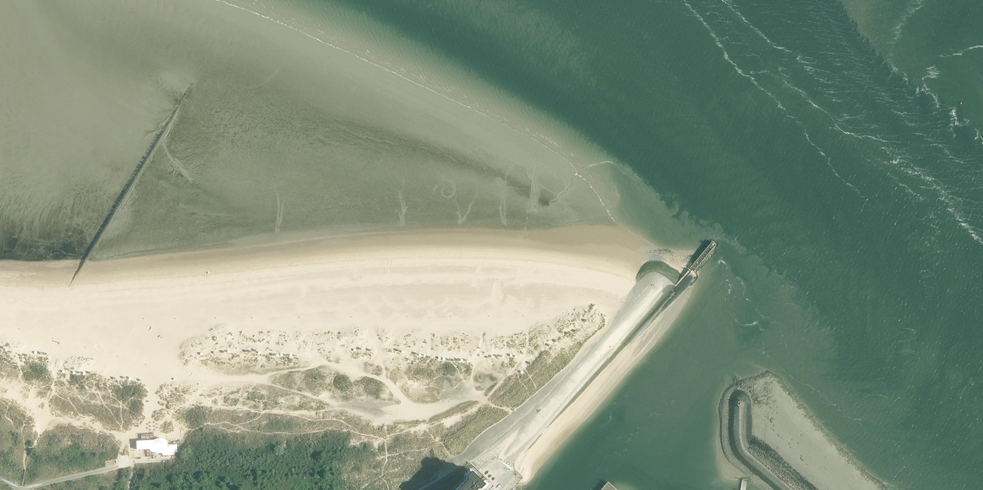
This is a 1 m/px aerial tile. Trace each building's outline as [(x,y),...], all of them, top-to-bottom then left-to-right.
[(141,441),(136,441),(136,450),(149,449),(150,448),(151,450),(155,449),(156,453),(156,454),(162,453),(162,456),(169,455),(174,455),(174,453),(177,452),(177,451),(177,445),(173,445),(167,445),(166,445),(166,443),(165,441),(162,440),(160,440),(157,440),(155,441),(154,441),(154,440),(153,441),(145,441),(141,441)] [(494,486),(478,471),(475,468),(462,481),(454,489),(490,489),(494,486)]
